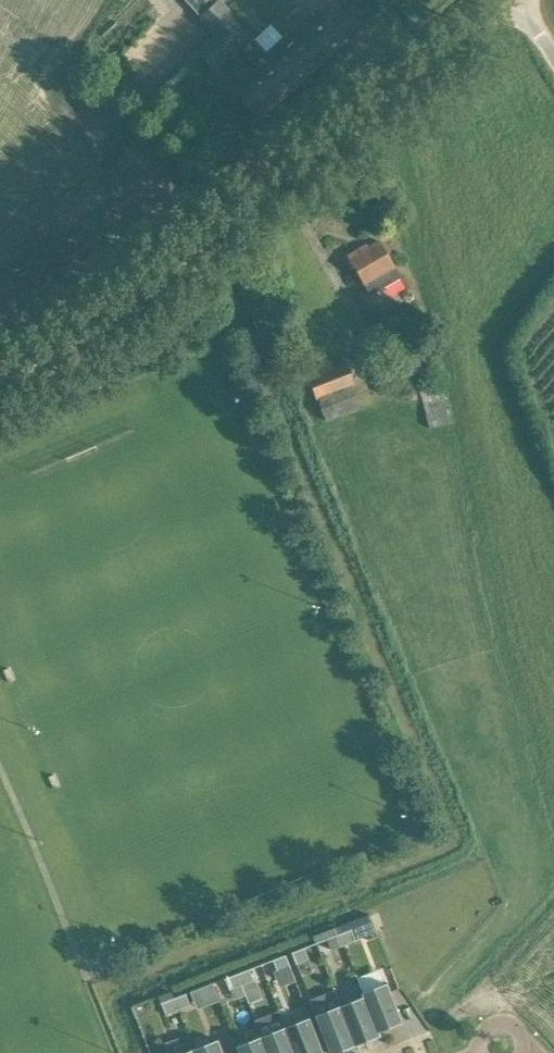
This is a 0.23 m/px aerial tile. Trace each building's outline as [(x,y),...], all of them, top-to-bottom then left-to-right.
[(226,8),(219,0),(216,0),(198,17),(213,34),(195,51),(197,52),(213,70),(236,49),(235,48),(250,35),(242,26),(226,8)] [(348,38),(333,22),(323,11),(300,31),(294,25),(266,52),(274,61),(296,85),(348,38)] [(238,94),(245,102),(260,118),(296,85),(274,61),(238,94)] [(401,277),(390,259),(379,240),(363,250),(361,247),(347,255),(370,295),(401,277)] [(405,323),(418,317),(413,305),(400,310),(405,323)] [(412,346),(389,356),(398,380),(422,371),(412,346)] [(317,398),(353,384),(345,364),(309,378),(317,398)] [(453,422),(451,416),(445,398),(443,398),(439,385),(421,390),(424,402),(422,403),(428,428),(453,422)] [(352,929),(341,934),(345,945),(357,941),(352,929)] [(333,950),(345,945),(341,934),(339,934),(328,939),(333,950)] [(293,953),(297,964),(310,959),(305,948),(293,953)] [(278,972),(291,967),(286,955),(274,960),(278,972)] [(250,969),(239,974),(243,985),(254,981),(250,969)] [(230,990),(243,985),(239,974),(226,979),(230,990)] [(200,1005),(222,999),(216,981),(195,988),(200,1005)] [(404,1022),(393,992),(389,982),(365,992),(367,995),(381,1031),(404,1022)] [(187,994),(175,999),(179,1010),(191,1006),(187,994)] [(382,1035),(381,1031),(367,995),(343,1005),(358,1045),(382,1035)] [(167,1015),(179,1010),(175,999),(162,1004),(167,1015)] [(358,1045),(343,1005),(317,1015),(332,1052),(336,1052),(358,1045)] [(288,1026),(281,1010),(257,1019),(264,1036),(271,1052),(298,1052),(288,1026)] [(311,1017),(288,1026),(298,1052),(325,1052),(311,1017)] [(168,1040),(172,1052),(194,1046),(191,1034),(168,1040)] [(264,1036),(238,1045),(241,1052),(271,1052),(264,1036)] [(221,1042),(196,1052),(225,1052),(221,1042)]
